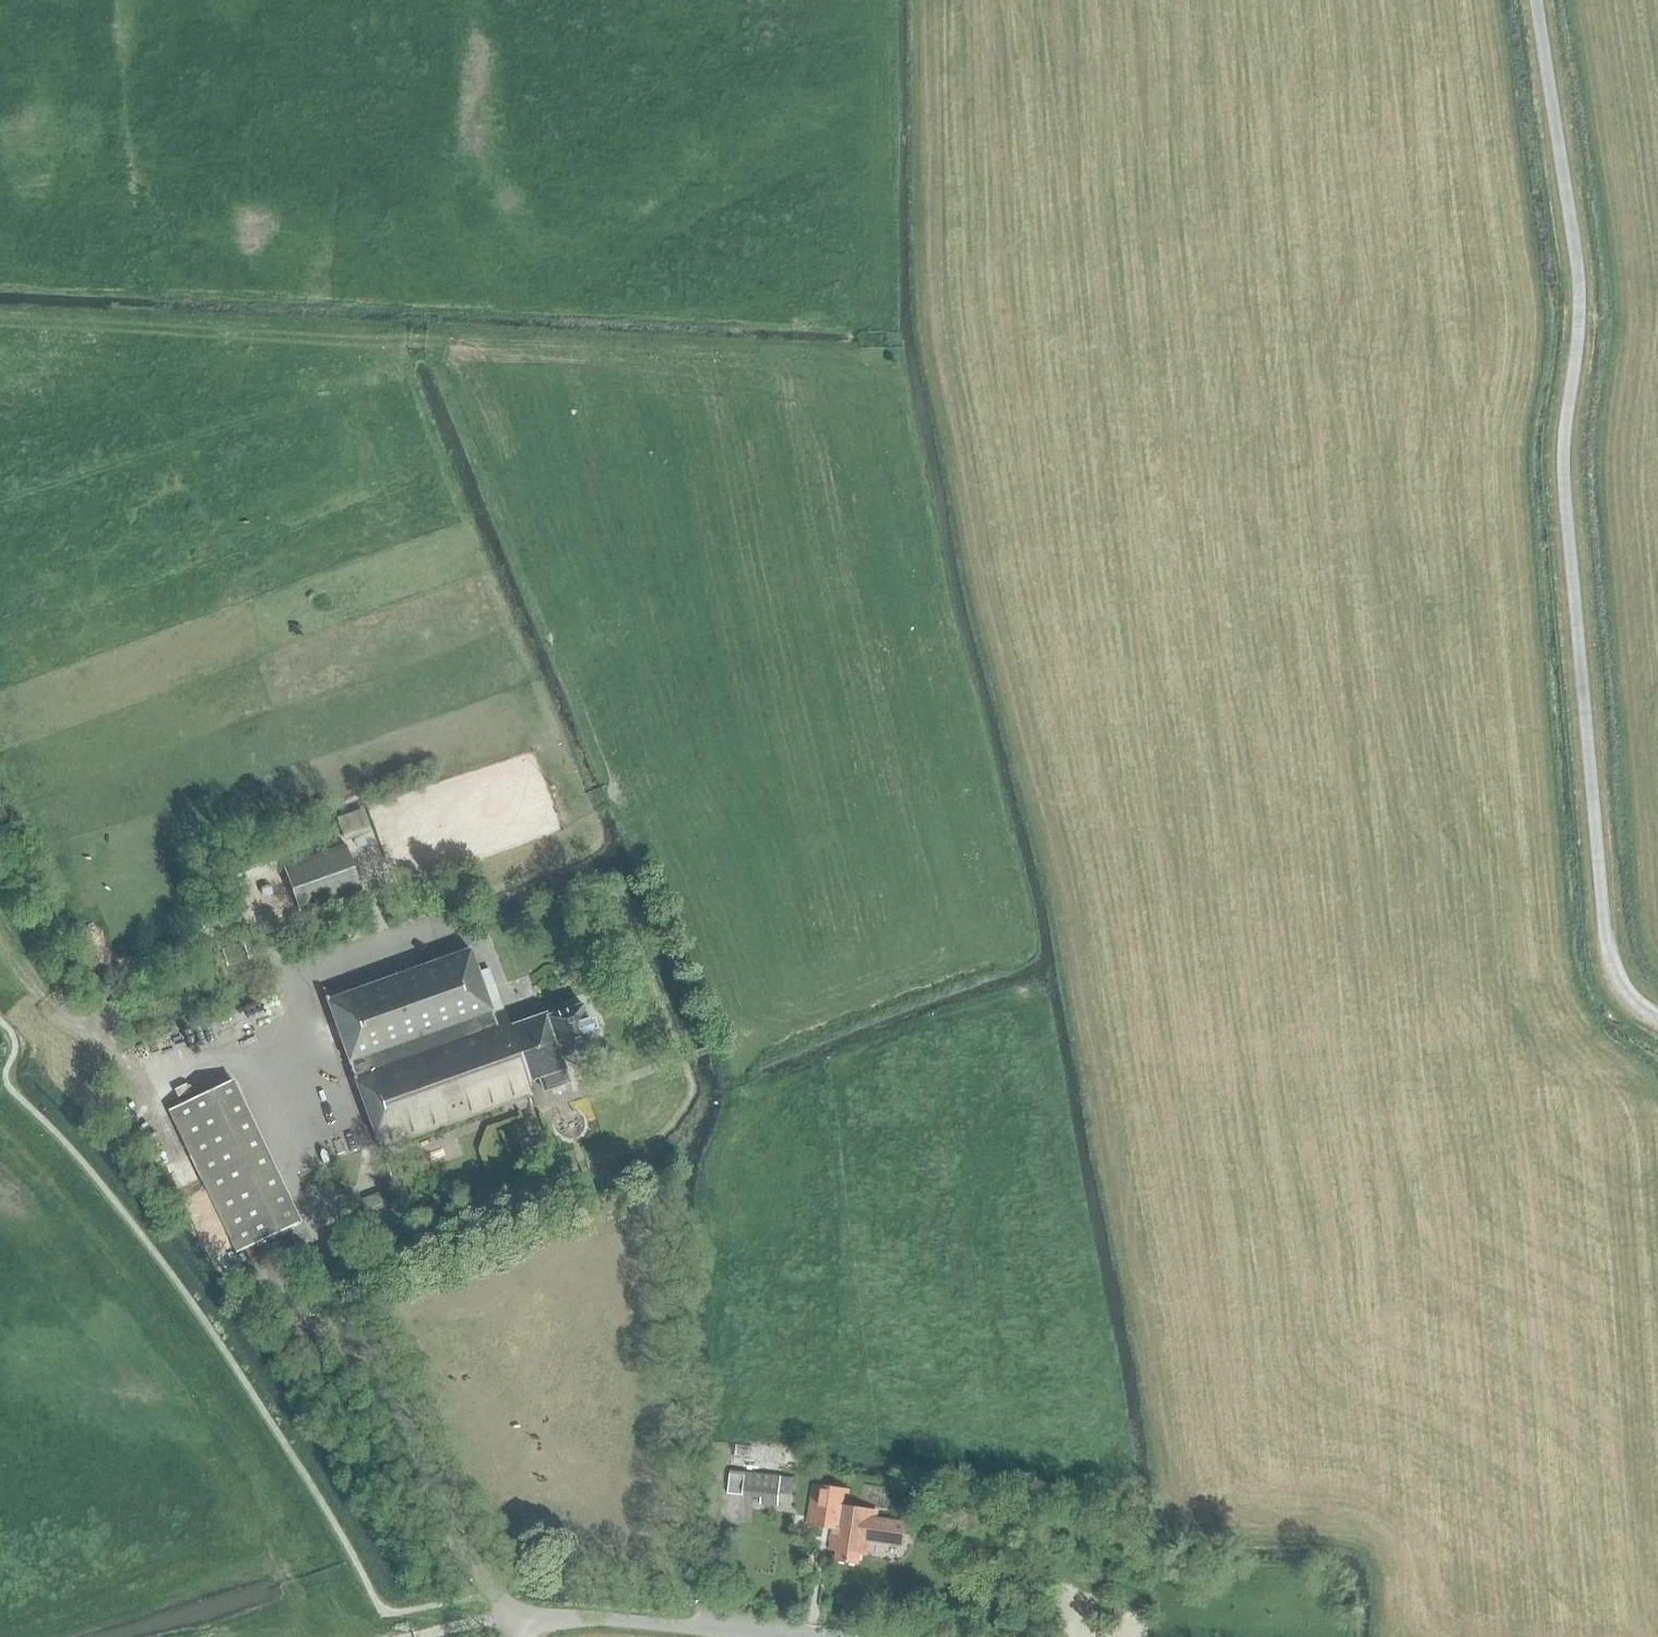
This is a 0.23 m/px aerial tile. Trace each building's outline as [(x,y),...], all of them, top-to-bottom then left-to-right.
[(360,810),(334,819),(341,838),(367,829),(360,810)] [(300,913),(362,891),(345,844),(283,866),(300,913)] [(227,966),(249,959),(243,943),(222,950),(227,966)] [(493,1012),(469,947),(327,999),(353,1071),(381,1148),(536,1091),(531,1078),(541,1074),(546,1088),(571,1079),(562,1055),(598,1042),(583,1001),(547,1014),(546,1011),(511,1024),(505,1008),(493,1012)] [(299,1223),(231,1080),(168,1110),(236,1253),(299,1223)] [(371,1215),(390,1211),(386,1191),(367,1195),(371,1215)] [(800,1450),(784,1448),(783,1463),(798,1464),(800,1450)] [(791,1495),(793,1476),(744,1472),(730,1470),(727,1493),(742,1495),(742,1496),(761,1498),(760,1504),(778,1506),(779,1493),(791,1495)] [(840,1491),(811,1488),(807,1526),(831,1529),(828,1551),(837,1552),(836,1561),(857,1564),(859,1553),(867,1554),(869,1541),(901,1545),(903,1522),(873,1518),(874,1512),(838,1508),(840,1491)] [(455,1549),(448,1535),(438,1539),(445,1554),(455,1549)]
